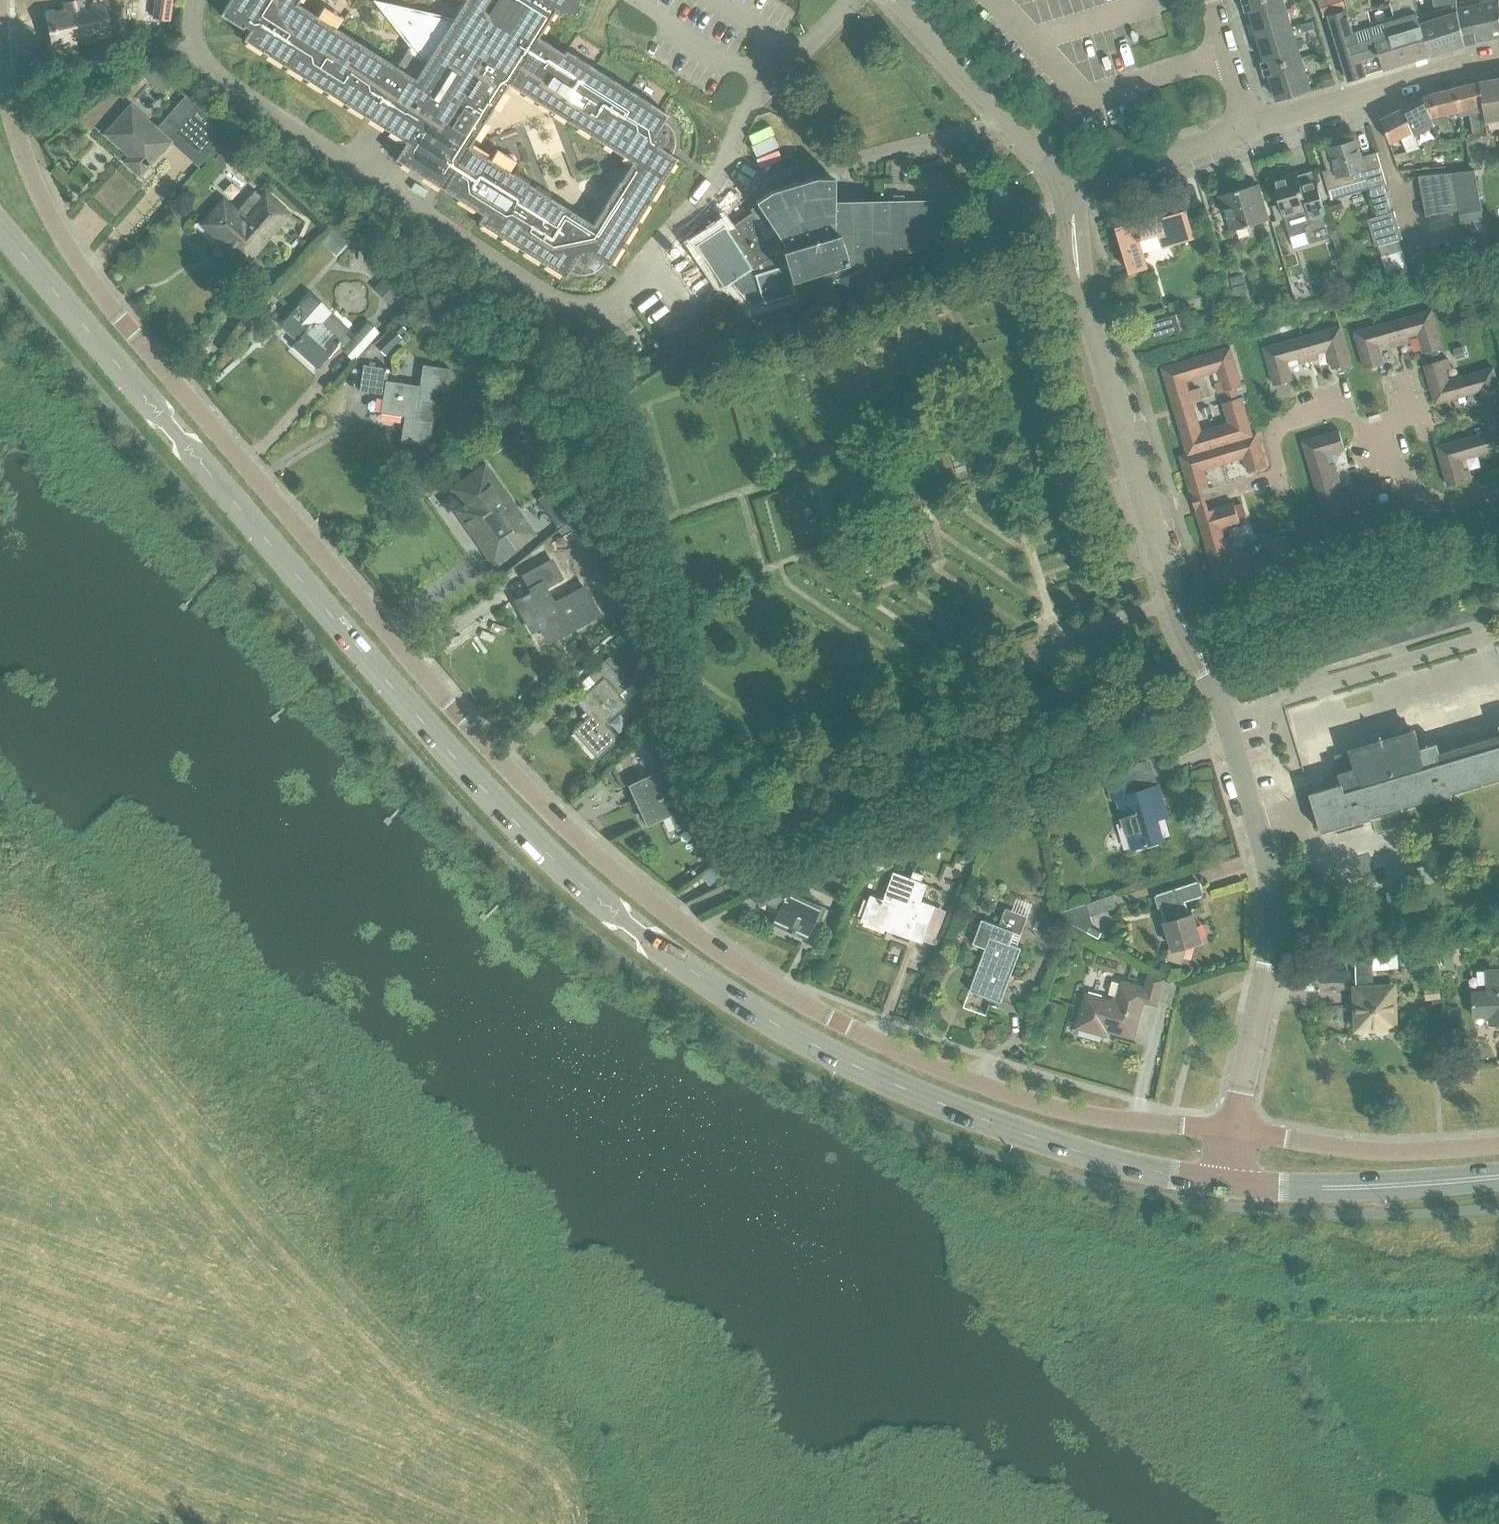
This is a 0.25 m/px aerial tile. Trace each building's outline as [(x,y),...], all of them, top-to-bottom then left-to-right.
[(48,16),(48,18),(52,17),(54,28),(55,32),(57,39),(73,36),(74,41),(90,38),(110,34),(106,15),(97,16),(95,5),(84,8),(83,0),(82,0),(66,3),(68,11),(55,14),(48,16)] [(243,29),(245,26),(250,30),(244,40),(406,142),(396,159),(483,214),(478,222),(565,277),(579,256),(584,259),(588,253),(609,266),(678,158),(656,144),(660,138),(655,135),(668,114),(567,50),(564,54),(538,37),(557,8),(558,9),(561,10),(564,10),(566,10),(569,8),(571,7),(572,5),(574,3),(574,0),(466,0),(452,22),(397,11),(393,16),(413,43),(397,67),(298,4),(300,0),(230,0),(221,15),(243,29)] [(1253,20),(1288,9),(1285,0),(1261,0),(1248,4),(1253,20)] [(1325,14),(1348,9),(1345,0),(1325,0),(1321,1),(1325,14)] [(1370,0),(1345,0),(1348,9),(1325,14),(1325,15),(1329,14),(1349,81),(1383,70),(1431,55),(1422,22),(1415,0),(1387,0),(1388,2),(1390,1),(1396,20),(1374,27),(1368,10),(1373,8),(1370,0)] [(1422,22),(1432,55),(1466,44),(1459,9),(1458,1),(1457,0),(1434,0),(1436,10),(1438,17),(1422,22)] [(1498,37),(1498,0),(1495,0),(1459,9),(1466,44),(1498,37)] [(1253,20),(1258,36),(1292,25),(1288,9),(1253,20)] [(1258,36),(1263,52),(1297,41),(1292,25),(1258,36)] [(1263,52),(1268,68),(1302,57),(1297,41),(1263,52)] [(1268,68),(1273,84),(1307,73),(1302,57),(1268,68)] [(1307,73),(1273,84),(1277,99),(1281,101),(1312,91),(1307,73)] [(1482,82),(1483,91),(1488,122),(1498,120),(1498,79),(1482,82)] [(1482,82),(1457,87),(1458,91),(1463,116),(1472,113),(1477,136),(1487,134),(1490,133),(1488,122),(1483,91),(1482,82)] [(1463,116),(1457,87),(1435,93),(1425,97),(1434,123),(1435,123),(1450,119),(1449,115),(1461,112),(1462,116),(1463,116)] [(179,152),(209,119),(185,97),(156,129),(131,107),(106,135),(126,152),(127,151),(135,158),(129,165),(141,176),(161,154),(158,151),(167,141),(179,152)] [(1434,123),(1425,97),(1405,108),(1416,136),(1435,126),(1435,123),(1434,123)] [(1418,142),(1416,136),(1405,108),(1383,119),(1391,144),(1404,138),(1405,141),(1409,152),(1420,148),(1418,142)] [(1357,140),(1322,150),(1328,169),(1324,170),(1332,199),(1387,183),(1378,152),(1361,157),(1357,140)] [(1314,170),(1298,175),(1297,172),(1274,179),(1291,236),(1308,231),(1311,242),(1333,236),(1314,170)] [(1439,173),(1419,175),(1420,179),(1423,196),(1427,217),(1438,215),(1460,210),(1462,226),(1465,238),(1443,242),(1432,244),(1434,255),(1436,267),(1492,257),(1491,256),(1491,255),(1476,170),(1452,172),(1441,173),(1439,173)] [(711,233),(694,244),(724,288),(734,282),(738,288),(735,289),(751,308),(797,294),(793,280),(809,275),(812,287),(829,282),(851,274),(857,272),(857,268),(863,266),(937,240),(937,239),(937,203),(883,203),(881,203),(880,203),(879,203),(878,203),(877,203),(876,203),(875,203),(874,203),(834,203),(834,177),(816,177),(770,191),(755,201),(760,208),(727,229),(724,224),(711,233)] [(1226,208),(1232,230),(1269,219),(1258,184),(1218,195),(1223,209),(1226,208)] [(266,196),(264,198),(256,191),(236,213),(224,203),(203,226),(245,264),(288,216),(266,196)] [(1159,214),(1146,218),(1152,236),(1168,231),(1172,245),(1195,238),(1187,210),(1161,218),(1159,214)] [(1380,246),(1401,240),(1404,240),(1396,211),(1369,219),(1377,246),(1380,246)] [(1152,236),(1146,218),(1117,227),(1131,273),(1149,267),(1141,239),(1152,236)] [(1380,246),(1383,257),(1404,251),(1401,240),(1380,246)] [(1383,257),(1386,267),(1407,261),(1404,251),(1383,257)] [(1407,261),(1386,267),(1389,277),(1410,272),(1407,261)] [(332,289),(347,305),(360,292),(345,276),(332,289)] [(345,335),(349,331),(309,296),(282,326),(300,342),(295,347),(318,367),(338,345),(343,350),(343,351),(354,360),(379,333),(368,323),(352,341),(345,335)] [(1432,310),(1393,321),(1401,344),(1410,342),(1409,337),(1419,334),(1424,352),(1443,347),(1432,310)] [(1176,315),(1145,324),(1150,339),(1180,331),(1176,315)] [(400,321),(376,344),(386,355),(404,339),(401,336),(408,330),(400,321)] [(1401,344),(1393,321),(1356,332),(1366,369),(1384,363),(1379,345),(1390,342),(1391,347),(1401,344)] [(1342,326),(1303,337),(1310,361),(1319,358),(1318,353),(1328,350),(1334,368),(1352,363),(1342,326)] [(1310,361),(1303,337),(1265,348),(1275,385),(1294,380),(1288,361),(1299,358),(1300,363),(1310,361)] [(1231,347),(1196,357),(1202,376),(1219,371),(1222,381),(1217,383),(1220,393),(1243,386),(1231,347)] [(1196,357),(1163,367),(1175,407),(1175,408),(1194,403),(1193,401),(1193,400),(1202,398),(1199,388),(1190,390),(1187,380),(1202,376),(1196,357)] [(1436,404),(1467,395),(1462,376),(1450,380),(1447,369),(1452,368),(1449,358),(1425,364),(1436,404)] [(424,366),(421,387),(388,382),(390,370),(364,366),(360,391),(384,395),(382,414),(404,417),(401,443),(430,447),(438,390),(449,392),(452,370),(424,366)] [(1481,412),(1498,407),(1498,385),(1494,367),(1462,376),(1467,395),(1481,391),(1484,401),(1479,403),(1481,412)] [(1230,422),(1215,427),(1220,444),(1253,434),(1242,396),(1224,402),(1230,422)] [(1194,403),(1175,408),(1177,413),(1189,454),(1220,444),(1215,427),(1202,431),(1194,403)] [(1474,436),(1480,454),(1498,449),(1498,407),(1481,412),(1484,422),(1489,421),(1492,431),(1474,436)] [(1303,441),(1315,480),(1338,473),(1335,463),(1330,464),(1327,454),(1346,448),(1340,430),(1303,441)] [(1253,434),(1220,444),(1225,463),(1245,457),(1249,471),(1268,466),(1258,433),(1253,434)] [(1480,454),(1474,436),(1438,446),(1449,485),(1472,479),(1470,469),(1464,470),(1461,460),(1480,454)] [(1189,454),(1181,456),(1184,465),(1191,489),(1209,483),(1205,469),(1225,463),(1220,444),(1189,454)] [(485,468),(452,491),(458,499),(464,507),(457,512),(485,551),(501,540),(510,552),(533,536),(491,476),(485,468)] [(1326,518),(1362,507),(1356,489),(1339,494),(1336,483),(1341,482),(1338,473),(1315,480),(1326,518)] [(1356,489),(1362,507),(1368,528),(1410,515),(1405,497),(1381,504),(1378,493),(1386,491),(1383,481),(1356,489)] [(551,489),(537,499),(556,527),(570,517),(551,489)] [(1243,502),(1236,504),(1239,515),(1246,513),(1243,502)] [(1198,514),(1210,552),(1233,545),(1230,535),(1225,537),(1222,527),(1241,521),(1239,515),(1236,504),(1235,503),(1198,514)] [(1272,555),(1252,561),(1258,579),(1296,568),(1286,535),(1267,541),(1272,555)] [(1233,545),(1210,552),(1221,590),(1258,579),(1252,561),(1234,566),(1231,556),(1236,555),(1233,545)] [(516,602),(540,648),(599,615),(584,589),(554,605),(545,589),(561,579),(551,562),(524,577),(532,593),(516,602)] [(612,657),(605,663),(591,676),(598,684),(578,702),(590,717),(574,731),(597,757),(617,739),(604,724),(626,705),(618,695),(633,682),(612,657)] [(1310,792),(1323,833),(1498,781),(1498,735),(1441,753),(1440,750),(1438,743),(1420,748),(1415,731),(1352,749),(1358,767),(1349,770),(1340,772),(1339,773),(1341,780),(1342,783),(1310,792)] [(631,788),(648,824),(685,807),(674,784),(680,781),(663,744),(650,750),(661,774),(631,788)] [(1154,806),(1164,803),(1159,785),(1139,792),(1133,772),(1109,779),(1115,800),(1120,799),(1135,849),(1164,840),(1154,806)] [(928,886),(922,884),(926,875),(915,871),(912,880),(896,875),(886,902),(874,898),(865,921),(924,942),(936,908),(922,902),(928,886)] [(819,920),(824,909),(789,892),(782,879),(753,894),(760,906),(769,902),(781,907),(773,923),(805,938),(814,918),(819,920)] [(1162,909),(1174,948),(1170,949),(1166,960),(1184,965),(1189,946),(1202,942),(1194,915),(1189,916),(1185,903),(1203,897),(1199,883),(1157,895),(1162,909)] [(1088,934),(1089,932),(1103,939),(1106,934),(1092,926),(1094,923),(1088,904),(1059,913),(1062,921),(1074,926),(1088,934)] [(1022,935),(1029,917),(1007,909),(1000,926),(983,920),(974,944),(986,948),(971,991),(1002,1002),(1023,948),(1011,944),(1015,933),(1022,935)] [(1394,987),(1375,988),(1374,956),(1356,960),(1360,1028),(1396,1026),(1394,987)] [(1489,991),(1474,992),(1475,1017),(1489,1017),(1490,1024),(1498,1023),(1498,968),(1488,969),(1489,991)] [(1115,995),(1115,997),(1113,1003),(1087,995),(1078,1027),(1106,1035),(1107,1030),(1118,1033),(1118,1034),(1134,1039),(1143,1003),(1158,1007),(1165,981),(1151,977),(1147,989),(1113,980),(1110,993),(1115,995)]
